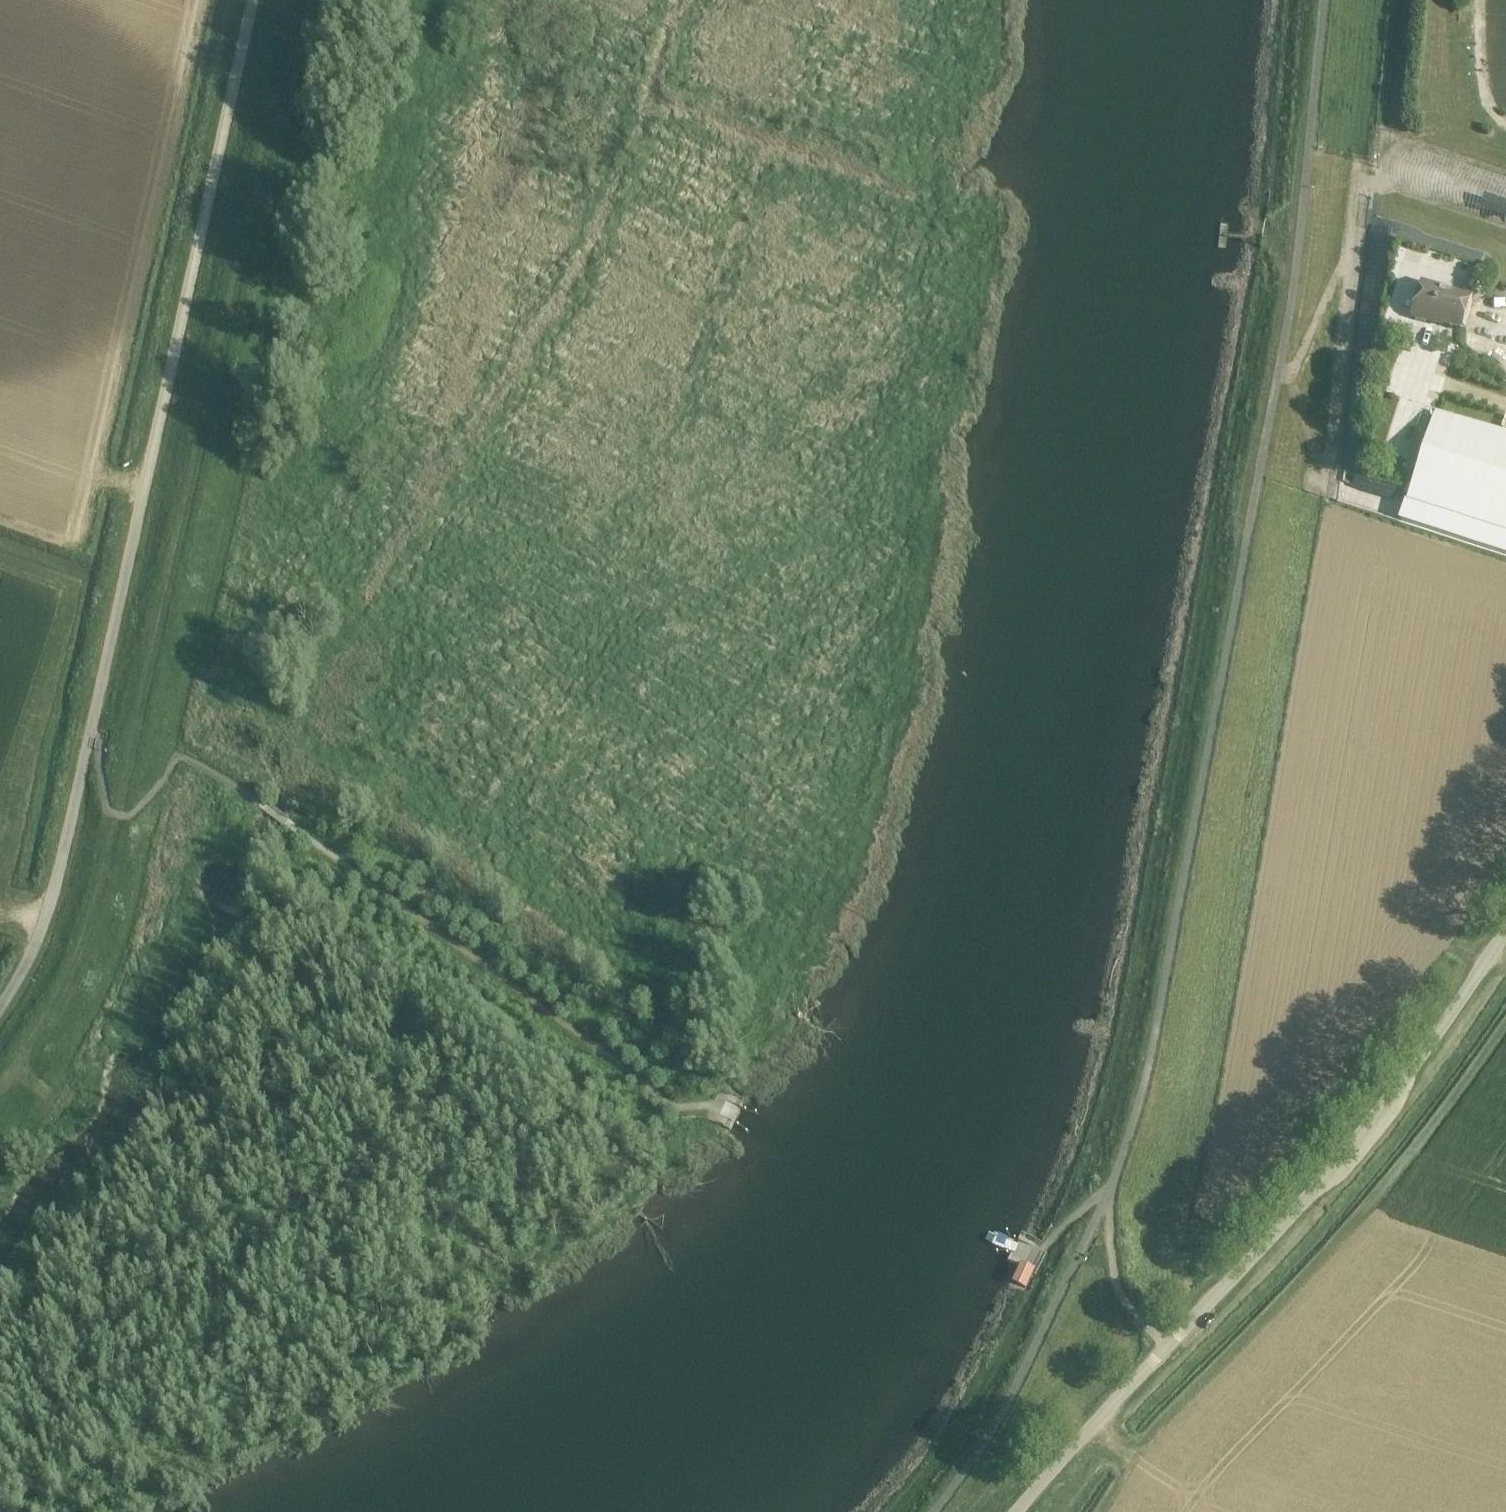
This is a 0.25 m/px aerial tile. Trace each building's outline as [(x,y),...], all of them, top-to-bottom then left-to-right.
[(1462,332),(1473,299),(1422,282),(1412,316),(1462,332)] [(1408,501),(1424,506),(1428,508),(1505,533),(1505,437),(1452,419),(1439,415),(1436,414),(1433,423),(1420,462),(1408,501)] [(1026,1283),(1033,1268),(1022,1264),(1016,1279),(1026,1283)]
